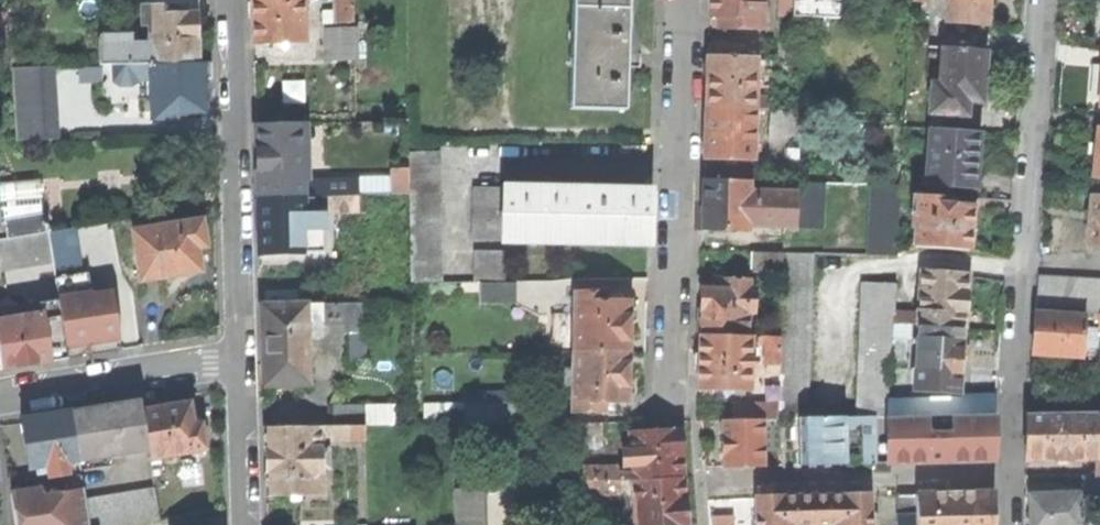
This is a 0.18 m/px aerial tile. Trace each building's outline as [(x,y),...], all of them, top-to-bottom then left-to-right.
[(255,43),(304,42),(303,0),(254,0),(254,18),(255,43)] [(336,10),(336,23),(354,22),(354,0),(336,0),(336,10)] [(569,111),(624,112),(625,68),(630,68),(630,61),(630,55),(625,55),(627,0),(572,0),(569,111)] [(709,16),(717,16),(717,29),(761,30),(762,0),(710,0),(709,16)] [(840,19),(841,0),(832,0),(794,0),(793,17),(840,19)] [(987,25),(989,2),(962,0),(950,0),(948,22),(987,25)] [(896,18),(911,19),(912,4),(897,3),(896,18)] [(179,6),(165,6),(165,14),(143,14),(144,24),(150,24),(151,44),(151,63),(199,62),(198,37),(197,13),(179,13),(179,6)] [(165,6),(143,6),(143,14),(165,14),(165,6)] [(336,10),(324,11),(324,23),(336,23),(336,10)] [(7,11),(0,11),(0,43),(9,43),(9,35),(7,11)] [(326,28),(326,60),(357,60),(357,27),(326,28)] [(9,35),(9,43),(11,67),(22,67),(20,35),(9,35)] [(151,63),(151,44),(129,45),(128,35),(100,36),(101,64),(150,63),(151,63)] [(985,50),(944,47),(942,86),(941,97),(968,99),(982,100),(983,80),(985,50)] [(707,108),(753,109),(754,74),(760,74),(760,67),(755,67),(755,59),(708,58),(707,80),(707,108)] [(150,63),(151,120),(179,119),(178,114),(206,113),(206,94),(205,77),(210,77),(210,61),(199,62),(151,63),(150,63)] [(22,67),(11,67),(16,138),(56,137),(51,66),(22,67)] [(79,67),(79,80),(102,79),(101,66),(79,67)] [(934,85),(931,128),(964,131),(965,113),(967,113),(968,99),(941,97),(942,86),(934,85)] [(706,130),(706,157),(752,159),(752,152),(758,152),(758,146),(752,146),(753,109),(707,108),(706,130)] [(770,110),(769,138),(788,138),(789,110),(770,110)] [(258,149),(301,148),(301,123),(257,124),(258,149)] [(964,131),(931,128),(928,183),(975,186),(977,158),(978,132),(964,131)] [(166,134),(166,151),(199,150),(199,133),(166,134)] [(1086,158),(1095,159),(1096,144),(1088,144),(1086,158)] [(301,148),(258,149),(258,168),(259,198),(302,197),(302,183),(301,148)] [(410,194),(411,282),(442,281),(440,151),(409,151),(409,169),(410,194)] [(395,194),(410,194),(409,169),(394,169),(395,194)] [(372,195),(372,180),(317,182),(317,196),(325,196),(358,195),(372,195)] [(753,212),(754,193),(748,192),(748,180),(704,180),(704,202),(703,229),(746,229),(747,212),(753,212)] [(302,197),(317,196),(317,182),(302,183),(302,197)] [(796,182),(795,193),(785,193),(784,221),(794,221),(794,228),(824,229),(825,183),(796,182)] [(503,240),(504,187),(473,186),(472,240),(503,240)] [(537,241),(539,187),(522,187),(504,187),(503,240),(537,241)] [(568,214),(584,215),(584,188),(561,188),(539,187),(537,241),(567,241),(568,214)] [(567,241),(614,242),(616,189),(600,189),(584,188),(584,215),(568,214),(567,241)] [(632,189),(616,189),(614,242),(648,243),(649,190),(632,189)] [(784,221),(785,193),(754,193),(753,212),(753,220),(784,221)] [(358,195),(325,196),(326,207),(326,212),(358,211),(358,195)] [(912,228),(916,228),(915,247),(921,248),(967,251),(968,231),(971,231),(971,219),(972,207),(954,206),(954,198),(918,195),(916,216),(913,215),(912,228)] [(326,207),(325,196),(317,196),(302,197),(302,208),(326,207)] [(1087,245),(1099,246),(1099,197),(1092,196),(1090,219),(1087,245)] [(302,197),(259,198),(259,225),(260,253),(303,252),(302,208),(302,197)] [(5,225),(7,240),(47,233),(46,228),(45,218),(44,212),(4,219),(5,225)] [(134,232),(142,281),(173,276),(202,272),(198,248),(207,247),(203,221),(134,232)] [(81,271),(74,229),(47,233),(53,262),(55,277),(72,274),(77,273),(77,272),(81,271)] [(47,233),(7,240),(0,241),(0,271),(53,262),(47,233)] [(921,258),(921,248),(915,247),(898,246),(898,256),(921,258)] [(474,250),(474,278),(505,279),(506,251),(474,250)] [(750,272),(782,273),(783,253),(751,253),(750,272)] [(779,408),(779,420),(798,420),(810,419),(813,254),(783,253),(782,273),(781,336),(780,354),(780,366),(779,408)] [(919,325),(963,329),(965,301),(967,275),(923,272),(920,314),(919,325)] [(72,274),(55,277),(57,287),(74,284),(72,274)] [(276,275),(277,290),(306,289),(305,274),(276,275)] [(1099,314),(1099,281),(1038,277),(1036,307),(1085,310),(1084,313),(1099,314)] [(700,334),(748,335),(749,312),(755,312),(755,288),(749,288),(750,279),(709,278),(709,287),(701,286),(700,308),(700,334)] [(480,282),(480,304),(509,304),(509,282),(480,282)] [(863,283),(857,418),(859,418),(876,418),(888,418),(890,395),(891,371),(892,335),(893,323),(893,312),(894,284),(863,283)] [(61,314),(67,348),(97,343),(121,339),(113,290),(59,298),(61,314)] [(573,351),(629,351),(629,335),(629,323),(632,323),(636,321),(636,309),(633,306),(630,306),(630,301),(607,300),(607,292),(574,292),(573,351)] [(4,368),(30,364),(53,360),(46,316),(44,316),(42,303),(0,310),(0,348),(4,368)] [(351,319),(351,303),(305,305),(306,320),(318,319),(346,319),(351,319)] [(351,303),(351,319),(346,319),(346,333),(351,332),(363,332),(362,303),(351,303)] [(263,360),(307,359),(307,337),(306,320),(305,305),(261,306),(262,330),(263,360)] [(893,312),(893,323),(907,324),(919,325),(920,314),(893,312)] [(1034,332),(1033,354),(1082,357),(1084,316),(1035,313),(1034,332)] [(46,316),(53,360),(69,358),(67,348),(61,314),(46,316)] [(318,319),(306,320),(307,337),(318,337),(318,319)] [(907,324),(893,323),(892,335),(907,335),(907,324)] [(962,340),(963,329),(919,325),(919,337),(962,340)] [(363,332),(351,332),(352,360),(363,360),(363,332)] [(750,364),(757,364),(757,359),(750,359),(751,335),(748,335),(700,334),(699,359),(698,387),(749,389),(750,364)] [(891,371),(905,371),(907,335),(892,335),(891,371)] [(768,354),(780,354),(781,336),(768,336),(768,354)] [(919,337),(915,389),(959,392),(960,372),(961,355),(962,345),(962,340),(919,337)] [(629,351),(573,351),(572,410),(604,410),(604,401),(628,401),(628,396),(630,396),(634,392),(634,382),(631,378),(628,378),(629,366),(629,351)] [(780,366),(780,354),(768,354),(767,366),(780,366)] [(308,384),(307,359),(263,360),(264,385),(308,384)] [(757,364),(750,364),(749,389),(758,389),(759,364),(757,364)] [(905,371),(891,371),(890,395),(904,396),(905,371)] [(144,410),(143,402),(118,406),(125,451),(150,447),(144,410)] [(144,410),(150,447),(152,458),(207,449),(203,423),(195,425),(191,403),(167,406),(144,410)] [(464,403),(464,423),(519,422),(519,403),(464,403)] [(365,426),(365,404),(332,405),(333,426),(365,426)] [(396,404),(365,404),(365,426),(367,426),(396,425),(396,404)] [(125,451),(118,406),(100,409),(72,413),(79,459),(111,454),(125,451)] [(762,420),(779,420),(779,408),(762,408),(762,420)] [(31,467),(49,464),(68,461),(79,459),(72,413),(49,417),(24,421),(31,467)] [(1099,432),(1099,414),(1074,414),(1074,425),(1070,425),(1070,431),(1060,431),(1060,425),(1056,425),(1056,415),(1027,415),(1027,460),(1062,460),(1097,459),(1099,459),(1099,432)] [(929,436),(914,436),(914,425),(914,417),(888,418),(889,463),(941,463),(994,462),(993,416),(951,416),(951,431),(951,436),(943,436),(929,436)] [(853,430),(844,430),(844,465),(860,465),(859,418),(857,418),(853,419),(853,430)] [(859,418),(860,465),(878,464),(876,418),(859,418)] [(844,430),(844,419),(810,419),(798,420),(799,466),(822,466),(844,465),(844,430)] [(844,419),(844,430),(853,430),(853,419),(844,419)] [(762,450),(762,420),(724,420),(724,438),(721,438),(721,455),(724,455),(724,461),(724,468),(762,468),(762,450)] [(779,420),(762,420),(762,450),(780,450),(779,420)] [(603,423),(574,423),(574,449),(583,449),(603,448),(603,423)] [(929,425),(914,425),(914,436),(929,436),(929,425)] [(322,441),(322,426),(267,427),(267,459),(268,495),(323,495),(322,441)] [(322,426),(322,441),(367,441),(367,426),(365,426),(333,426),(322,426)] [(633,466),(634,481),(684,478),(681,431),(631,435),(632,452),(633,466)] [(633,466),(632,452),(623,453),(623,466),(633,466)] [(81,471),(113,465),(111,454),(79,459),(81,471)] [(68,461),(49,464),(51,477),(70,474),(68,461)] [(584,481),(621,481),(620,471),(615,468),(584,467),(584,469),(584,481)] [(584,481),(584,469),(561,469),(561,481),(584,481)] [(1097,476),(1084,476),(1085,495),(1099,495),(1099,476),(1097,476)] [(687,524),(684,478),(634,481),(637,524),(674,524),(687,524)] [(621,491),(621,481),(584,481),(584,495),(615,495),(621,491)] [(48,524),(90,524),(86,502),(84,490),(53,495),(52,488),(42,490),(48,524)] [(17,524),(48,524),(42,490),(13,494),(17,524)] [(90,524),(144,524),(163,522),(157,490),(86,502),(90,524)] [(948,520),(959,520),(959,524),(992,524),(991,494),(953,495),(916,495),(916,524),(948,524),(948,520)] [(916,495),(899,495),(900,524),(916,524),(916,495)] [(1032,524),(1081,524),(1080,495),(1056,495),(1031,496),(1032,524)] [(870,519),(869,497),(813,498),(814,524),(870,524),(870,519)] [(813,498),(757,500),(758,523),(758,524),(814,524),(813,498)]
